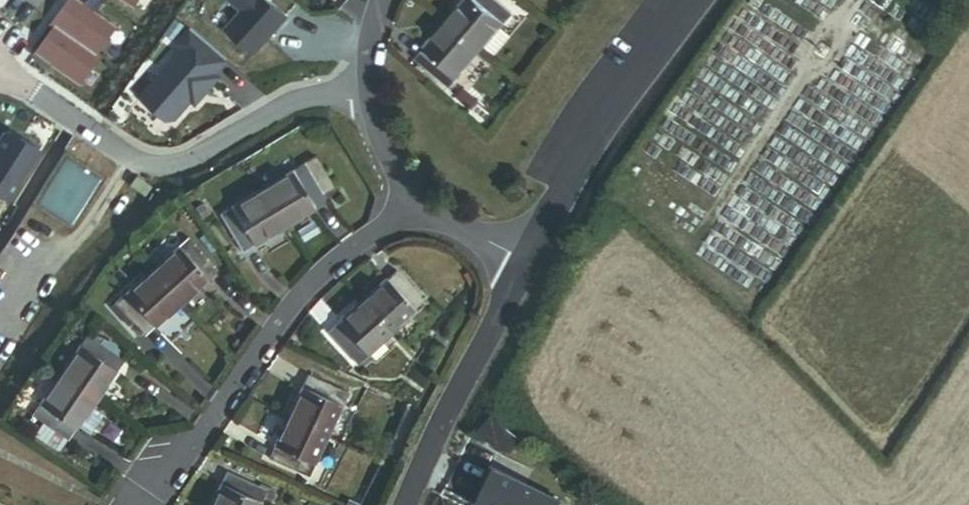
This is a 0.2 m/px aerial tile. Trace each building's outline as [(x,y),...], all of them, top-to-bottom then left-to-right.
[(79,0),(68,0),(51,22),(55,24),(34,51),(77,83),(97,57),(94,54),(114,27),(79,0)] [(276,0),(243,0),(250,6),(228,30),(257,55),(293,15),(276,0)] [(508,21),(480,0),(467,0),(444,31),(481,58),(484,55),(496,64),(513,42),(500,33),(508,21)] [(228,62),(188,27),(176,41),(178,43),(128,99),(161,127),(171,126),(188,106),(193,110),(220,80),(215,76),(228,62)] [(421,62),(457,90),(481,58),(444,31),(421,62)] [(451,99),(457,90),(421,62),(414,72),(451,99)] [(8,199),(40,149),(11,130),(4,132),(0,138),(0,194),(8,199)] [(332,207),(343,200),(340,196),(319,161),(309,167),(332,207)] [(281,184),(304,223),(332,207),(309,167),(281,184)] [(153,190),(138,179),(132,188),(146,199),(153,190)] [(268,245),(304,223),(281,184),(245,205),(268,245)] [(258,251),(268,245),(245,205),(234,211),(258,251)] [(222,278),(231,269),(199,237),(189,246),(222,278)] [(165,270),(197,303),(222,278),(189,246),(165,270)] [(138,297),(170,329),(197,303),(165,270),(138,297)] [(415,334),(440,311),(410,277),(385,300),(415,334)] [(161,339),(170,329),(138,297),(128,307),(161,339)] [(385,300),(358,324),(388,358),(415,334),(385,300)] [(378,367),(388,358),(358,324),(348,333),(378,367)] [(138,368),(145,358),(108,330),(100,340),(138,368)] [(110,405),(138,368),(100,340),(73,378),(110,405)] [(364,406),(369,395),(330,375),(324,386),(364,406)] [(107,409),(110,405),(73,378),(43,418),(80,445),(90,430),(103,440),(119,418),(107,409)] [(324,386),(308,418),(347,438),(364,406),(324,386)] [(515,437),(490,415),(480,435),(493,446),(505,449),(515,437)] [(293,446),(333,466),(347,438),(308,418),(293,446)] [(327,479),(333,466),(293,446),(287,458),(327,479)] [(284,502),(289,491),(248,470),(243,481),(284,502)] [(497,473),(482,504),(563,504),(497,473)] [(284,502),(243,481),(230,504),(282,504),(284,502)]
